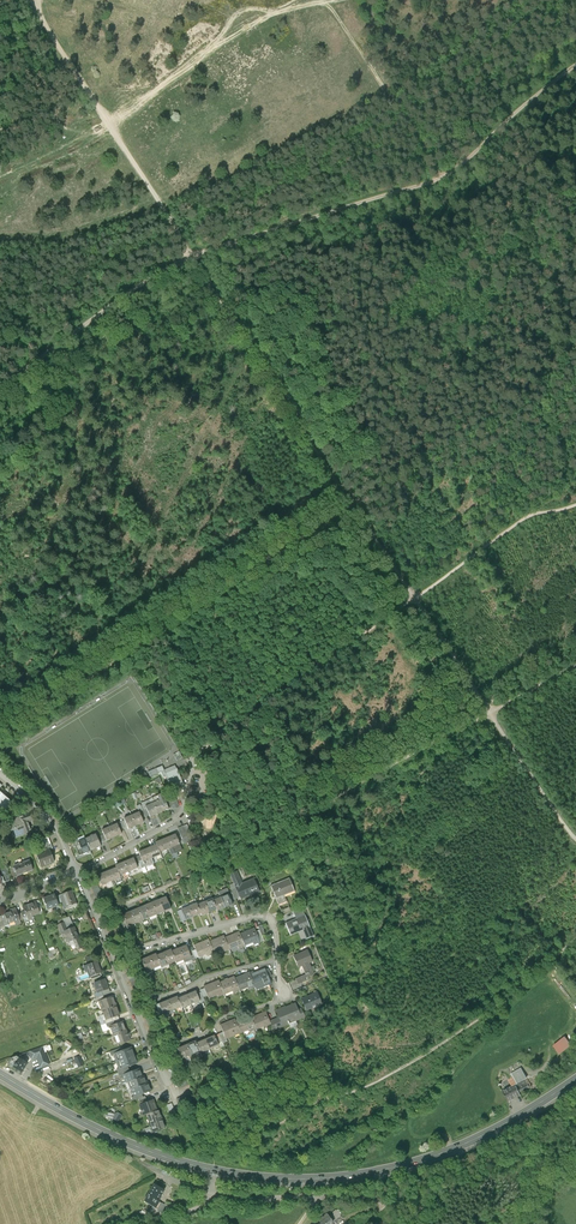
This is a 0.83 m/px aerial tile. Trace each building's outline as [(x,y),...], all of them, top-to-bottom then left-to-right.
[(182,758),(179,752),(173,755),(177,761),(182,758)] [(164,778),(167,777),(166,773),(162,766),(149,772),(151,777),(158,774),(158,773),(161,772),(164,778)] [(177,769),(166,773),(167,777),(172,789),(184,785),(177,769)] [(140,778),(139,776),(129,782),(130,784),(140,778)] [(5,797),(0,793),(0,805),(3,807),(0,810),(0,811),(3,814),(12,804),(5,797)] [(160,801),(155,803),(159,813),(168,809),(165,801),(162,794),(158,796),(160,801)] [(169,800),(165,801),(168,809),(172,807),(173,810),(180,807),(174,794),(168,797),(169,800)] [(150,817),(159,813),(155,803),(146,807),(147,809),(150,817)] [(139,812),(131,816),(136,826),(143,822),(139,812)] [(30,814),(8,822),(11,830),(14,838),(27,834),(32,832),(29,822),(33,821),(30,814)] [(128,829),(136,826),(131,816),(124,819),(125,821),(127,827),(128,829)] [(125,821),(117,824),(119,830),(127,827),(125,821)] [(117,824),(109,827),(114,837),(121,834),(119,830),(117,824)] [(190,831),(187,825),(178,829),(182,840),(190,837),(188,832),(190,831)] [(106,840),(114,837),(109,827),(102,830),(104,835),(106,840)] [(175,834),(166,838),(169,848),(179,844),(175,834)] [(73,848),(80,845),(79,843),(76,835),(69,838),(73,848)] [(96,835),(88,839),(93,851),(101,847),(96,835)] [(43,847),(44,851),(53,848),(49,838),(42,840),(45,846),(43,847)] [(156,842),(157,844),(160,852),(169,848),(166,838),(156,842)] [(84,855),(93,851),(88,839),(79,843),(80,845),(84,855)] [(157,844),(148,848),(152,858),(161,854),(160,852),(157,844)] [(143,862),(152,858),(148,848),(139,852),(140,856),(142,861),(143,862)] [(38,857),(41,867),(54,863),(49,850),(45,852),(45,854),(38,857)] [(134,858),(125,862),(129,871),(138,868),(136,865),(134,858)] [(14,868),(18,877),(33,871),(30,862),(14,868)] [(116,865),(117,868),(120,875),(129,871),(125,862),(116,865)] [(117,868),(108,871),(112,881),(121,877),(120,875),(117,868)] [(103,885),(112,881),(108,871),(99,875),(102,882),(103,885)] [(240,897),(241,899),(260,891),(254,878),(242,883),(237,871),(231,873),(235,883),(240,897)] [(289,879),(271,886),(279,905),(287,902),(284,895),(294,891),(289,879)] [(98,903),(104,900),(97,883),(91,886),(98,903)] [(230,885),(233,892),(236,899),(240,897),(235,883),(230,885)] [(221,898),(229,894),(230,893),(228,888),(218,892),(221,898)] [(76,903),(72,891),(62,895),(67,906),(76,903)] [(229,894),(221,898),(226,908),(233,905),(231,901),(229,894)] [(55,895),(44,898),(48,910),(59,906),(58,905),(55,897),(55,895)] [(62,895),(59,896),(62,904),(64,909),(67,908),(67,906),(62,895)] [(166,897),(159,900),(164,912),(171,909),(166,897)] [(218,911),(226,908),(221,898),(214,901),(217,909),(218,911)] [(213,899),(205,902),(210,912),(217,909),(214,901),(213,899)] [(157,915),(164,912),(159,900),(152,903),(157,915)] [(36,902),(28,905),(32,917),(40,914),(40,913),(36,902)] [(202,915),(210,912),(205,902),(198,905),(201,913),(202,915)] [(149,918),(157,915),(152,903),(144,906),(149,918)] [(197,903),(190,906),(194,916),(201,913),(198,905),(197,903)] [(34,923),(32,917),(28,905),(23,907),(25,912),(22,913),(22,914),(24,920),(26,926),(34,923)] [(144,906),(137,909),(142,921),(149,918),(144,906)] [(186,919),(194,916),(190,906),(182,909),(186,919)] [(292,911),(296,919),(304,916),(301,907),(292,911)] [(11,913),(5,915),(9,925),(15,922),(16,926),(21,924),(20,921),(18,915),(15,908),(10,910),(11,913)] [(137,909),(130,912),(135,924),(142,921),(137,909)] [(128,927),(135,924),(130,912),(123,915),(125,921),(128,927)] [(9,925),(5,915),(0,917),(0,926),(0,927),(1,929),(9,926),(9,925)] [(296,919),(286,924),(290,935),(302,930),(306,940),(313,937),(304,916),(296,919)] [(58,925),(61,932),(67,929),(64,922),(58,925)] [(121,941),(113,922),(106,924),(114,943),(121,941)] [(69,942),(73,940),(78,938),(74,927),(67,929),(61,932),(63,938),(67,936),(69,942)] [(254,928),(240,934),(243,940),(242,940),(244,946),(253,942),(254,944),(260,942),(256,932),(254,928)] [(239,932),(225,938),(227,944),(229,950),(238,946),(238,948),(244,946),(242,940),(243,940),(240,934),(239,932)] [(224,935),(209,941),(212,947),(211,948),(214,953),(222,950),(223,952),(229,950),(227,944),(225,938),(224,935)] [(83,947),(78,938),(73,940),(77,950),(83,947)] [(208,956),(214,953),(211,948),(212,947),(209,941),(208,939),(194,945),(196,950),(198,956),(199,957),(207,953),(208,956)] [(186,945),(179,948),(184,960),(191,957),(189,952),(186,946),(186,945)] [(52,954),(59,951),(57,947),(46,952),(49,959),(54,957),(52,954)] [(176,963),(184,960),(179,948),(171,951),(176,961),(176,963)] [(171,950),(164,953),(168,964),(176,961),(171,951),(171,950)] [(308,951),(294,957),(298,968),(302,966),(306,975),(296,979),(298,984),(305,982),(304,980),(314,976),(309,964),(312,962),(308,951)] [(161,967),(168,964),(164,953),(156,955),(161,966),(161,967)] [(156,954),(148,957),(153,969),(161,966),(156,955),(156,954)] [(146,972),(153,969),(148,957),(141,960),(145,970),(146,972)] [(98,962),(84,966),(86,972),(88,972),(90,977),(102,973),(98,962)] [(144,995),(131,965),(124,967),(137,998),(144,995)] [(265,968),(250,974),(252,978),(256,987),(263,983),(264,985),(271,983),(268,977),(268,975),(266,971),(265,968)] [(249,989),(256,987),(252,978),(250,974),(249,972),(235,978),(240,990),(248,987),(249,989)] [(234,993),(240,990),(235,978),(234,976),(220,982),(225,994),(233,990),(234,993)] [(105,979),(94,983),(95,985),(93,986),(94,988),(96,988),(98,993),(108,989),(109,989),(105,979)] [(219,997),(225,994),(220,982),(219,980),(204,986),(209,998),(218,994),(219,997)] [(95,994),(96,998),(103,996),(109,993),(108,989),(98,993),(95,994)] [(196,990),(187,994),(191,1004),(200,1001),(196,990)] [(317,993),(302,999),(307,1011),(322,1004),(317,993)] [(182,1008),(191,1004),(187,994),(178,998),(181,1006),(182,1008)] [(99,1001),(102,1010),(116,1005),(113,996),(104,999),(99,1001)] [(177,996),(168,1000),(172,1010),(181,1006),(178,998),(177,996)] [(174,1014),(172,1010),(168,1000),(159,1004),(165,1018),(174,1014)] [(159,1004),(156,1005),(162,1020),(165,1018),(159,1004)] [(295,1004),(286,1008),(292,1023),(302,1019),(298,1011),(295,1004)] [(119,1015),(116,1005),(102,1010),(106,1020),(118,1015),(119,1015)] [(160,1035),(148,1006),(142,1009),(154,1038),(160,1035)] [(282,1027),(292,1023),(286,1008),(285,1007),(275,1011),(278,1018),(282,1027)] [(266,1012),(250,1018),(254,1026),(253,1026),(254,1028),(254,1030),(264,1026),(265,1028),(271,1026),(270,1022),(266,1012)] [(118,1015),(106,1020),(103,1021),(105,1024),(106,1024),(114,1021),(119,1019),(118,1015)] [(240,1034),(254,1028),(253,1026),(254,1026),(250,1018),(249,1015),(235,1021),(240,1034)] [(274,1031),(282,1027),(278,1018),(270,1022),(271,1026),(274,1031)] [(226,1039),(240,1034),(235,1021),(234,1019),(220,1025),(223,1033),(226,1039)] [(111,1026),(114,1035),(126,1030),(123,1022),(115,1024),(111,1026)] [(130,1041),(126,1030),(114,1035),(118,1045),(130,1041)] [(223,1033),(218,1035),(221,1042),(222,1044),(227,1042),(226,1039),(223,1033)] [(214,1036),(205,1040),(209,1050),(218,1046),(217,1044),(214,1037),(214,1036)] [(558,1055),(569,1047),(563,1037),(551,1045),(558,1055)] [(200,1053),(209,1050),(205,1040),(196,1043),(199,1051),(200,1053)] [(195,1042),(186,1045),(190,1055),(199,1051),(196,1043),(195,1042)] [(181,1059),(190,1055),(186,1045),(177,1049),(180,1055),(181,1059)] [(42,1047),(29,1052),(31,1059),(36,1057),(40,1067),(49,1064),(42,1047)] [(114,1054),(116,1062),(135,1055),(132,1048),(122,1051),(114,1054)] [(137,1062),(135,1055),(116,1062),(119,1069),(128,1066),(137,1062)] [(75,1058),(77,1064),(78,1068),(83,1066),(80,1056),(75,1058)] [(8,1065),(14,1068),(22,1073),(28,1064),(23,1061),(20,1059),(17,1057),(16,1057),(13,1058),(8,1065)] [(130,1072),(128,1066),(119,1069),(117,1070),(119,1077),(123,1076),(123,1075),(130,1072)] [(125,1083),(127,1082),(142,1077),(139,1069),(130,1072),(123,1075),(123,1076),(125,1083)] [(511,1074),(517,1085),(527,1080),(521,1069),(511,1074)] [(42,1074),(39,1078),(49,1084),(51,1080),(42,1074)] [(130,1089),(132,1089),(146,1084),(144,1076),(142,1077),(127,1082),(130,1089)] [(189,1085),(186,1079),(177,1083),(180,1089),(189,1085)] [(148,1083),(146,1084),(132,1089),(135,1096),(142,1094),(151,1091),(148,1083)] [(528,1085),(518,1090),(520,1094),(530,1089),(528,1085)] [(503,1091),(508,1102),(521,1096),(520,1094),(518,1090),(516,1087),(510,1090),(509,1088),(503,1091)] [(192,1093),(176,1099),(179,1105),(195,1099),(192,1093)] [(138,1099),(140,1105),(146,1103),(147,1102),(145,1096),(144,1097),(138,1099)] [(144,1116),(146,1115),(150,1113),(152,1113),(157,1111),(154,1100),(147,1102),(146,1103),(140,1105),(144,1116)] [(175,1114),(172,1104),(167,1106),(170,1115),(175,1114)] [(159,1110),(157,1111),(152,1113),(150,1113),(146,1115),(152,1132),(158,1130),(165,1127),(159,1110)] [(163,1188),(155,1184),(144,1201),(152,1206),(157,1209),(161,1204),(158,1202),(160,1200),(158,1199),(162,1193),(160,1192),(163,1188)] [(161,1203),(161,1204),(157,1209),(157,1210),(163,1213),(165,1210),(169,1212),(173,1205),(166,1201),(164,1204),(161,1203)] [(333,1213),(329,1216),(333,1221),(341,1216),(336,1210),(333,1212),(333,1213)] [(316,1223),(329,1223),(333,1221),(329,1216),(326,1213),(317,1220),(319,1222),(316,1223)]
